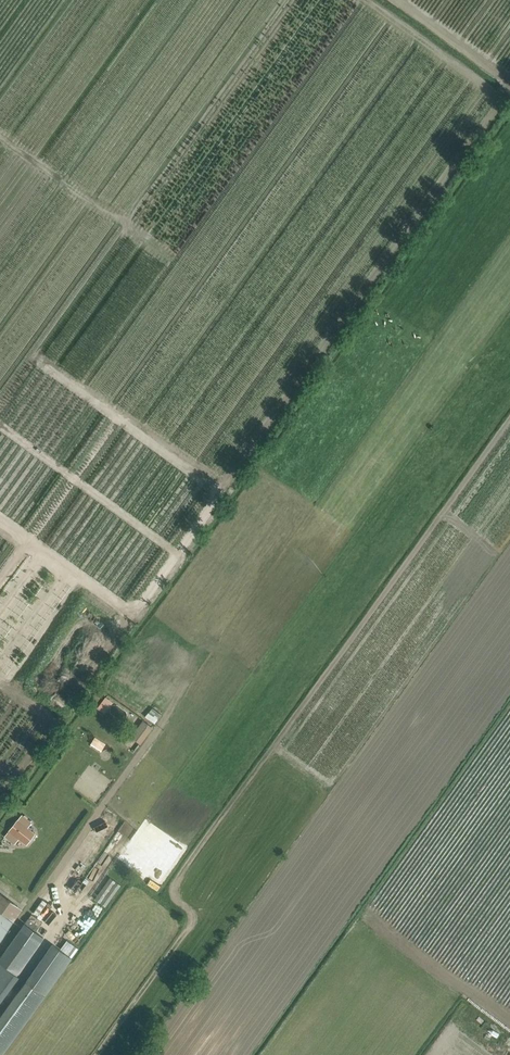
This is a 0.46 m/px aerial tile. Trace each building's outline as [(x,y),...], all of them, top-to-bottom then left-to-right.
[(106,697),(97,708),(105,714),(114,703),(106,697)] [(151,708),(145,718),(155,724),(161,715),(151,708)] [(143,720),(130,737),(140,745),(153,727),(143,720)] [(95,737),(91,744),(102,751),(106,744),(95,737)] [(22,815),(5,837),(14,843),(18,838),(26,845),(34,834),(26,827),(30,822),(22,815)] [(111,877),(95,898),(105,906),(121,885),(111,877)] [(13,922),(0,913),(0,940),(13,922)] [(19,976),(38,950),(17,934),(0,957),(0,1001),(19,976)] [(26,981),(0,1016),(0,1054),(1,1054),(70,960),(51,946),(26,981)]
